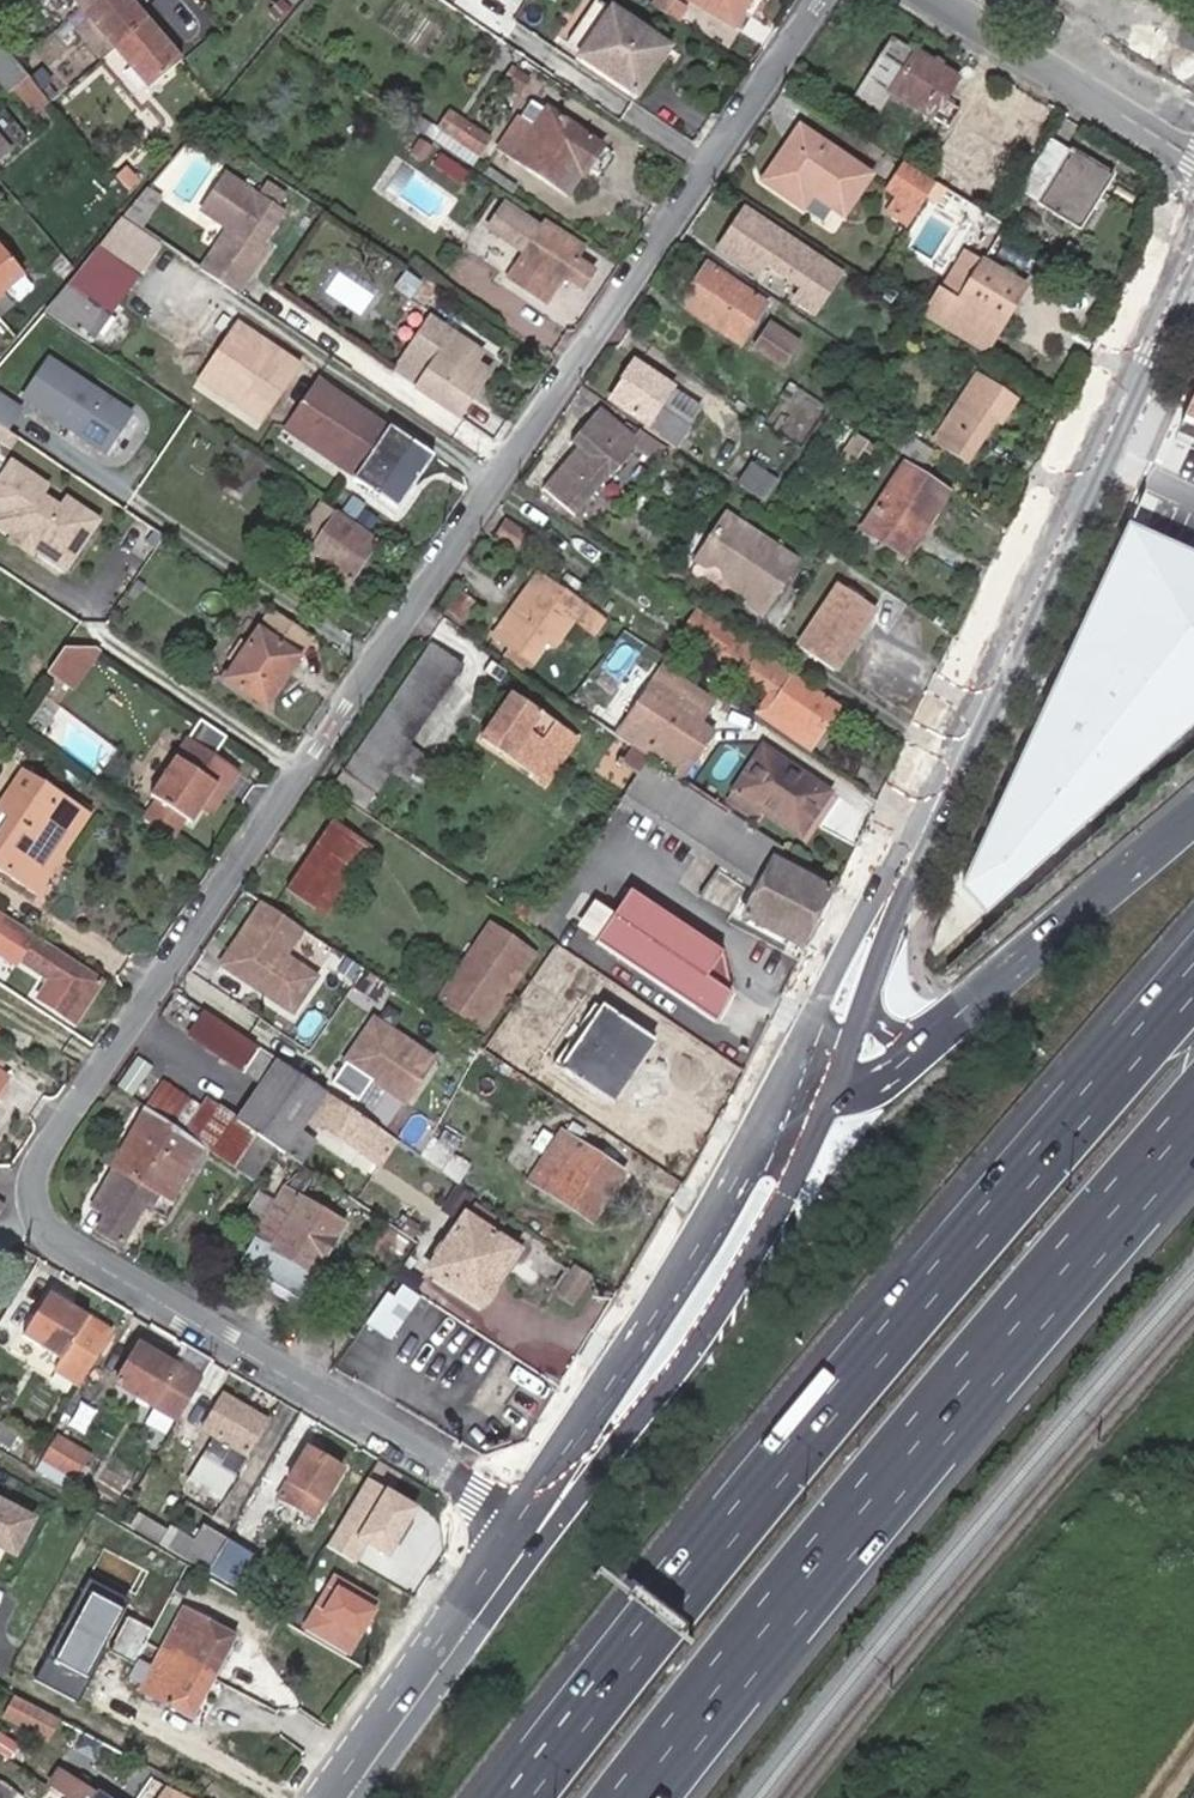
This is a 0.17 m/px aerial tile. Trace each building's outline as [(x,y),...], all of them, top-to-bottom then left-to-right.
[(79,9),(89,0),(72,0),(79,9)] [(134,7),(129,0),(89,0),(79,9),(87,18),(113,49),(139,27),(127,13),(134,7)] [(287,5),(282,0),(273,0),(265,6),(274,16),(287,5)] [(677,19),(684,7),(672,0),(654,0),(652,4),(677,19)] [(732,25),(747,0),(691,0),(732,25)] [(668,48),(611,9),(580,56),(637,95),(668,48)] [(1144,31),(1162,51),(1178,36),(1161,16),(1144,31)] [(73,31),(99,61),(113,49),(87,18),(73,31)] [(151,41),(139,27),(113,49),(147,89),(180,61),(158,34),(151,41)] [(1158,68),(1186,85),(1193,72),(1193,47),(1177,37),(1158,68)] [(955,81),(891,42),(856,97),(878,112),(889,93),(947,129),(959,111),(942,101),(955,81)] [(1,49),(0,49),(0,83),(10,94),(12,92),(27,80),(1,49)] [(527,79),(510,69),(503,82),(519,92),(527,79)] [(27,80),(12,92),(34,117),(49,105),(27,80)] [(532,102),(500,149),(566,193),(579,174),(581,176),(602,145),(546,107),(544,110),(532,102)] [(487,138),(449,113),(438,128),(477,154),(487,138)] [(421,117),(414,127),(470,164),(477,154),(438,128),(421,117)] [(795,185),(810,196),(841,216),(869,175),(800,128),(763,182),(786,198),(795,185)] [(411,151),(424,160),(434,146),(421,137),(411,151)] [(1112,179),(1070,153),(1037,204),(1079,230),(1112,179)] [(467,173),(440,155),(432,167),(459,184),(467,173)] [(903,226),(934,179),(906,161),(886,190),(896,197),(885,214),(903,226)] [(139,182),(125,167),(116,177),(129,191),(139,182)] [(222,172),(197,209),(223,228),(199,270),(234,293),(262,253),(260,242),(281,212),(262,199),(244,187),(222,172)] [(262,199),(270,187),(252,174),(244,187),(262,199)] [(802,209),(810,196),(795,185),(786,198),(802,209)] [(154,198),(142,188),(119,216),(132,225),(154,198)] [(573,259),(581,248),(544,223),(541,227),(506,203),(490,228),(525,252),(508,276),(544,301),(562,275),(582,288),(592,271),(573,259)] [(846,275),(744,207),(714,252),(816,320),(846,275)] [(1020,216),(1012,229),(1038,245),(1046,233),(1020,216)] [(132,225),(121,218),(107,235),(146,261),(160,244),(132,225)] [(146,261),(107,235),(96,247),(135,275),(146,261)] [(137,276),(135,275),(96,247),(43,311),(91,342),(137,276)] [(21,277),(0,251),(0,295),(21,277)] [(72,272),(60,258),(49,267),(63,282),(72,272)] [(1027,287),(986,261),(960,302),(941,291),(927,314),(986,351),(1027,287)] [(765,306),(707,266),(681,304),(740,344),(765,306)] [(419,284),(405,274),(395,289),(408,298),(419,284)] [(21,277),(0,295),(0,320),(33,291),(21,277)] [(466,358),(473,347),(429,317),(391,371),(456,416),(487,372),(473,362),(466,358)] [(795,346),(770,327),(755,348),(781,366),(795,346)] [(480,352),(473,347),(466,358),(473,362),(480,352)] [(288,376),(259,355),(254,361),(237,349),(220,374),(248,393),(234,413),(254,426),(288,376)] [(132,416),(50,360),(23,399),(106,455),(132,416)] [(647,429),(677,449),(690,429),(660,410),(675,388),(634,360),(608,399),(649,426),(647,429)] [(1014,401),(976,376),(933,441),(965,462),(994,420),(1000,424),(1014,401)] [(320,382),(284,435),(352,480),(370,493),(396,510),(431,457),(320,382)] [(1181,421),(1193,426),(1193,391),(1181,421)] [(632,450),(641,457),(653,441),(625,421),(621,425),(600,408),(570,443),(576,448),(542,488),(574,516),(632,450)] [(6,444),(13,435),(0,426),(0,440),(6,444)] [(865,444),(853,435),(838,456),(851,465),(865,444)] [(913,437),(900,457),(920,471),(933,452),(913,437)] [(653,441),(641,457),(656,466),(666,450),(653,441)] [(0,478),(0,529),(12,537),(18,535),(33,545),(35,552),(65,572),(98,522),(66,501),(60,509),(41,496),(48,487),(11,462),(0,478)] [(945,493),(903,465),(861,530),(904,558),(945,493)] [(775,483),(753,468),(740,483),(763,499),(775,483)] [(296,487),(283,478),(274,491),(287,500),(296,487)] [(391,517),(396,510),(370,493),(366,500),(391,517)] [(376,542),(323,506),(296,545),(306,551),(305,553),(349,584),(376,542)] [(533,542),(507,523),(495,539),(521,558),(533,542)] [(793,571),(720,524),(697,559),(708,566),(726,578),(732,577),(737,579),(730,590),(747,601),(744,606),(763,619),(793,571)] [(1137,573),(1124,599),(1148,612),(1176,558),(1111,524),(1096,552),(1137,573)] [(33,545),(18,535),(12,537),(9,541),(31,557),(35,552),(33,545)] [(1089,555),(1025,725),(1059,738),(1088,662),(1134,679),(1158,617),(1121,603),(1133,571),(1089,555)] [(704,572),(708,566),(697,559),(693,565),(704,572)] [(572,622),(583,607),(536,576),(496,635),(509,643),(506,648),(529,664),(545,640),(562,616),(572,622)] [(730,590),(737,579),(732,577),(726,578),(722,585),(730,590)] [(833,671),(872,611),(838,589),(798,648),(833,671)] [(601,619),(583,607),(572,622),(590,635),(601,619)] [(235,665),(225,679),(265,706),(312,637),(272,610),(250,642),(242,637),(227,659),(235,665)] [(763,704),(816,741),(837,708),(696,612),(680,636),(717,660),(720,657),(771,692),(763,704)] [(554,647),(572,622),(562,616),(545,640),(554,647)] [(43,673),(76,690),(94,655),(61,638),(43,673)] [(430,645),(388,707),(420,729),(462,668),(430,645)] [(529,664),(506,648),(500,657),(523,673),(529,664)] [(648,685),(701,720),(712,704),(659,668),(648,685)] [(590,718),(615,735),(648,685),(634,675),(606,715),(596,708),(590,718)] [(615,735),(649,758),(680,779),(704,742),(701,720),(648,685),(615,735)] [(532,777),(564,731),(512,694),(480,740),(532,777)] [(809,750),(816,741),(763,704),(756,714),(809,750)] [(420,729),(388,707),(332,789),(363,811),(420,729)] [(575,738),(564,731),(532,777),(544,785),(575,738)] [(237,773),(189,740),(177,757),(215,783),(198,808),(208,815),(237,773)] [(829,792),(763,746),(726,801),(754,820),(759,812),(797,838),(829,792)] [(618,762),(638,775),(647,761),(628,748),(618,762)] [(215,783),(177,757),(150,795),(158,800),(144,820),(167,836),(181,816),(189,821),(198,808),(215,783)] [(647,761),(625,794),(760,885),(742,918),(799,948),(828,892),(773,861),(779,851),(647,761)] [(26,772),(0,811),(0,873),(33,894),(87,814),(26,772)] [(332,820),(280,895),(310,917),(315,910),(362,842),(332,820)] [(372,849),(362,842),(315,910),(324,917),(372,849)] [(608,911),(590,901),(570,935),(705,1015),(738,961),(620,891),(608,911)] [(301,927),(262,901),(221,961),(292,1008),(315,974),(283,953),(301,927)] [(0,918),(0,938),(21,952),(17,957),(52,980),(38,1000),(72,1022),(98,983),(0,918)] [(519,964),(525,969),(534,955),(491,925),(440,1000),(483,1030),(507,995),(500,991),(519,964)] [(507,995),(525,969),(519,964),(500,991),(507,995)] [(651,1041),(607,1010),(564,1071),(608,1102),(651,1041)] [(367,1012),(338,1054),(398,1094),(427,1052),(367,1012)] [(250,1053),(199,1017),(186,1036),(238,1071),(250,1053)] [(395,1141),(259,1048),(242,1072),(262,1086),(238,1121),(208,1101),(199,1113),(159,1085),(144,1107),(147,1109),(200,1146),(233,1168),(235,1165),(257,1134),(277,1148),(299,1163),(314,1141),(300,1131),(308,1118),(378,1165),(395,1141)] [(168,1202),(200,1146),(147,1109),(92,1207),(105,1214),(97,1228),(120,1241),(141,1204),(146,1207),(154,1193),(168,1202)] [(235,1165),(255,1179),(277,1148),(257,1134),(235,1165)] [(621,1173),(562,1134),(530,1180),(589,1219),(621,1173)] [(527,1177),(539,1160),(518,1145),(506,1162),(527,1177)] [(343,1224),(283,1191),(239,1264),(298,1298),(343,1224)] [(363,1207),(383,1221),(387,1214),(368,1202),(363,1207)] [(473,1205),(465,1217),(506,1245),(486,1274),(493,1279),(513,1249),(521,1238),(473,1205)] [(486,1274),(506,1245),(465,1217),(428,1271),(479,1305),(490,1289),(493,1279),(486,1274)] [(401,1233),(412,1240),(420,1227),(410,1221),(401,1233)] [(400,1237),(378,1224),(363,1249),(386,1262),(400,1237)] [(406,1269),(398,1281),(403,1284),(418,1294),(426,1282),(406,1269)] [(591,1279),(575,1269),(556,1296),(574,1307),(591,1279)] [(416,1321),(408,1316),(421,1297),(418,1294),(403,1284),(398,1281),(396,1279),(365,1325),(390,1342),(389,1344),(396,1349),(390,1357),(409,1371),(444,1322),(424,1308),(416,1321)] [(86,1320),(48,1296),(23,1335),(62,1358),(55,1370),(80,1385),(110,1333),(86,1320)] [(112,1383),(175,1421),(200,1381),(136,1342),(112,1383)] [(265,1421),(222,1394),(201,1430),(215,1439),(203,1457),(233,1475),(265,1421)] [(0,1424),(0,1442),(10,1448),(18,1434),(0,1424)] [(90,1454),(57,1434),(42,1458),(75,1478),(90,1454)] [(312,1502),(321,1507),(343,1469),(306,1446),(276,1497),(304,1515),(312,1502)] [(75,1478),(42,1458),(36,1469),(75,1493),(80,1481),(75,1478)] [(326,1547),(376,1572),(410,1504),(360,1479),(326,1547)] [(29,1517),(0,1502),(0,1545),(11,1551),(29,1517)] [(313,1520),(321,1507),(312,1502),(304,1515),(313,1520)] [(224,1539),(202,1526),(192,1541),(178,1533),(176,1535),(138,1512),(130,1527),(205,1571),(224,1539)] [(118,1573),(139,1538),(130,1533),(109,1568),(118,1573)] [(168,1556),(139,1538),(118,1573),(148,1591),(168,1556)] [(247,1553),(228,1541),(212,1568),(231,1579),(247,1553)] [(91,1625),(92,1624),(121,1626),(124,1599),(73,1594),(70,1623),(91,1625)] [(235,1636),(183,1609),(140,1692),(191,1720),(235,1636)] [(46,1717),(14,1702),(7,1716),(38,1733),(46,1717)] [(6,1760),(12,1750),(0,1741),(0,1756),(6,1760)] [(15,1795),(0,1785),(0,1797),(13,1797),(15,1795)] [(80,1786),(72,1797),(99,1797),(80,1786)] [(166,1789),(160,1797),(184,1797),(166,1789)]
